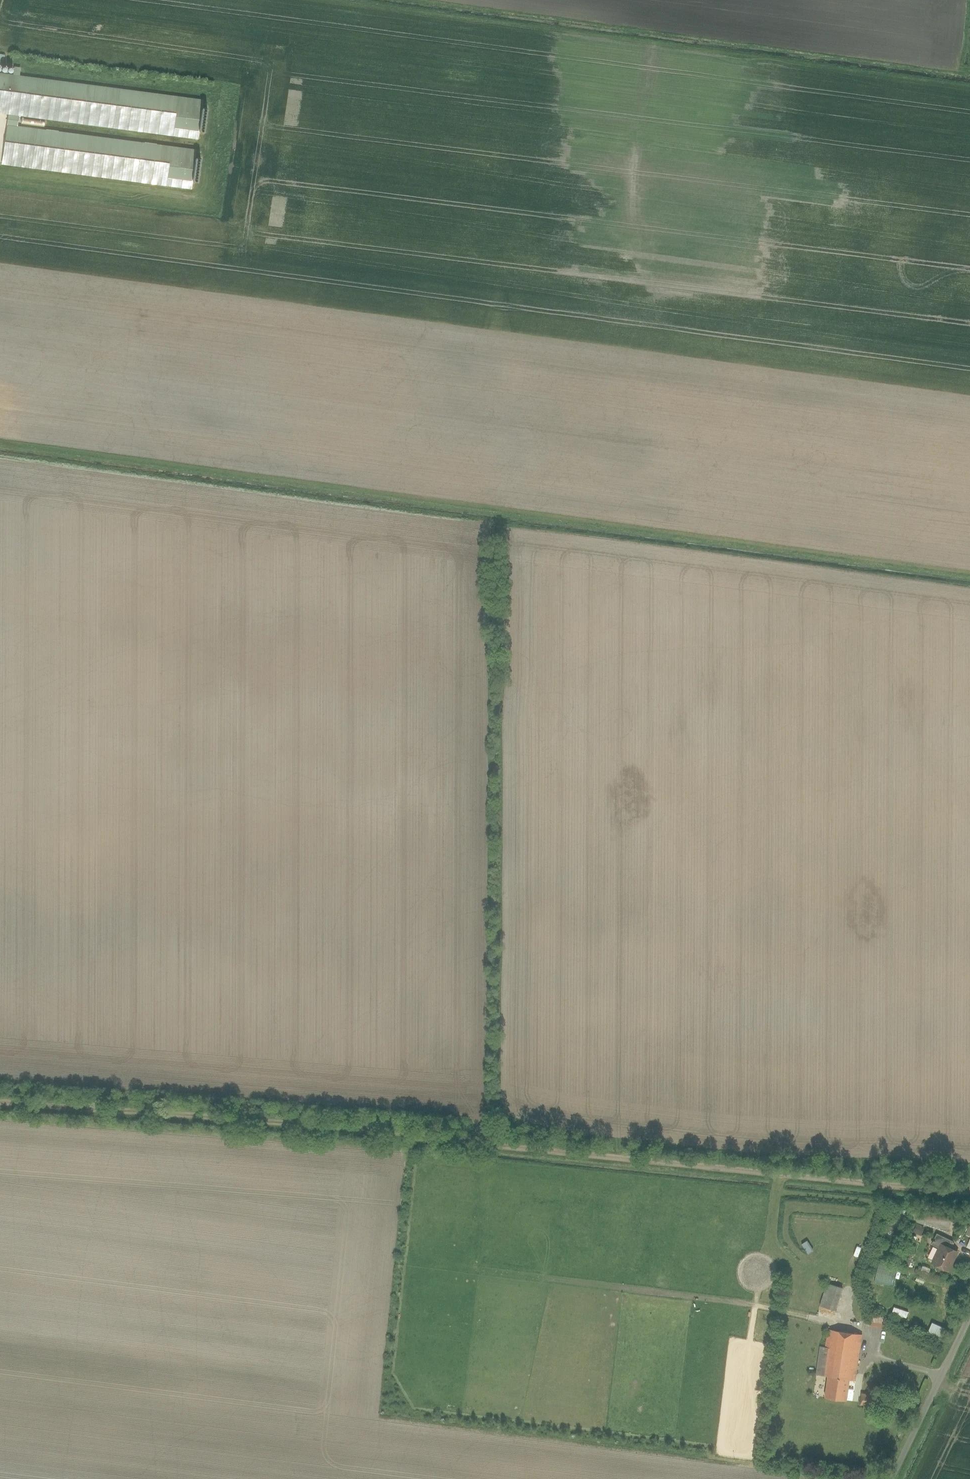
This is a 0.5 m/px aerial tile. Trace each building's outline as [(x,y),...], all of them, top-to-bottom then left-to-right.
[(0,71),(0,105),(204,131),(208,98),(0,71)] [(201,149),(10,124),(6,155),(197,180),(201,149)] [(952,1270),(962,1249),(953,1245),(956,1239),(939,1231),(934,1243),(940,1246),(933,1261),(952,1270)] [(810,1239),(803,1243),(810,1253),(816,1249),(810,1239)] [(845,1286),(829,1281),(821,1305),(838,1310),(845,1286)] [(896,1305),(893,1312),(908,1317),(910,1310),(896,1305)] [(884,1326),(885,1315),(875,1314),(874,1325),(884,1326)] [(929,1332),(943,1338),(948,1327),(934,1321),(929,1332)] [(865,1333),(830,1328),(827,1345),(822,1344),(817,1373),(829,1375),(826,1396),(850,1399),(853,1379),(858,1380),(865,1333)]
